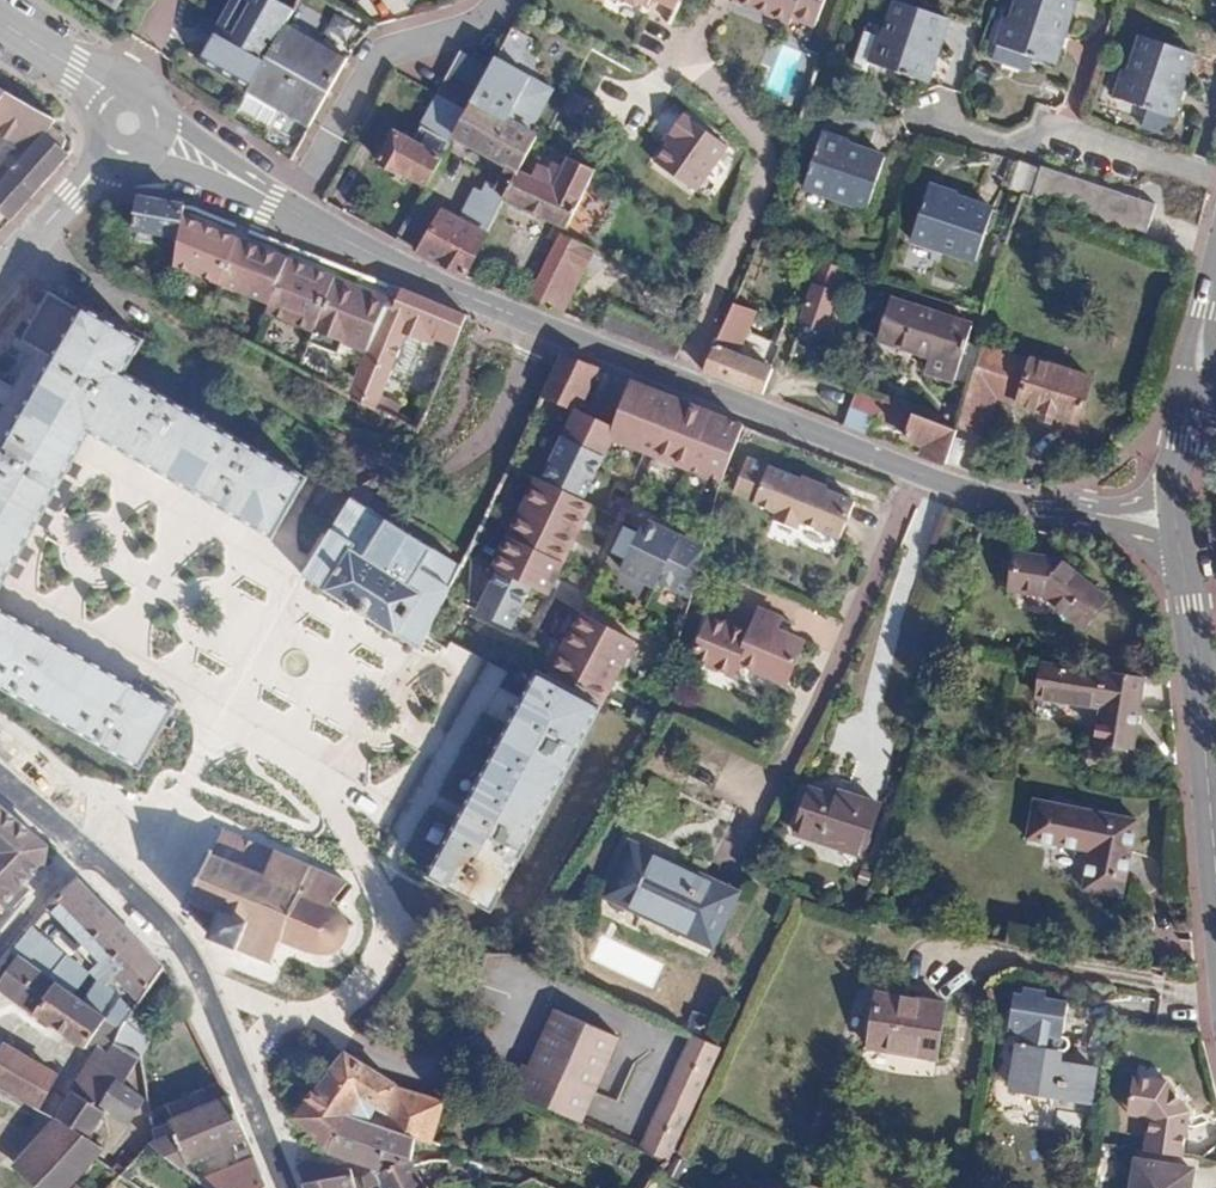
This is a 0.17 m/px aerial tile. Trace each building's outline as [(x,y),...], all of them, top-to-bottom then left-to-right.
[(113,8),(118,0),(100,0),(113,8)] [(283,24),(291,10),(273,0),(241,0),(220,40),(213,36),(203,56),(251,82),(283,24)] [(681,0),(659,0),(677,9),(681,0)] [(786,23),(789,17),(811,28),(824,0),(739,0),(786,23)] [(1032,58),(1054,65),(1060,46),(1054,44),(1063,17),(1069,20),(1075,2),(1068,0),(1017,0),(1011,18),(1006,17),(996,45),(1032,58)] [(926,83),(932,64),(926,62),(935,34),(941,36),(947,19),(896,2),(884,37),(878,35),(869,64),(926,83)] [(1054,44),(1060,46),(1069,20),(1063,17),(1054,44)] [(251,82),(247,91),(306,125),(345,60),(283,24),(251,82)] [(510,28),(487,69),(467,106),(509,129),(492,161),(502,166),(516,175),(518,171),(536,137),(528,132),(566,59),(510,28)] [(926,62),(932,64),(941,36),(935,34),(926,62)] [(1182,69),(1187,70),(1193,54),(1139,36),(1127,70),(1124,69),(1113,98),(1147,110),(1170,118),(1177,99),(1172,98),(1182,69)] [(1028,70),(1032,58),(996,45),(992,58),(1028,70)] [(460,53),(435,94),(464,111),(467,106),(487,69),(460,53)] [(1177,99),(1187,70),(1182,69),(1172,98),(1177,99)] [(5,92),(0,99),(0,136),(17,145),(0,166),(0,213),(9,223),(70,155),(65,150),(67,143),(51,128),(55,121),(5,92)] [(464,111),(435,94),(406,142),(391,133),(374,163),(394,174),(397,170),(424,185),(450,137),(464,111)] [(467,106),(464,111),(450,137),(492,161),(509,129),(467,106)] [(1170,118),(1147,110),(1141,127),(1164,135),(1170,118)] [(732,150),(687,115),(653,158),(698,193),(732,150)] [(865,210),(883,159),(820,136),(802,187),(865,210)] [(516,175),(502,166),(489,192),(506,201),(552,225),(544,239),(553,244),(560,230),(564,232),(594,171),(568,157),(562,168),(553,163),(549,170),(537,165),(534,167),(529,176),(518,171),(516,175)] [(1039,170),(1018,163),(1010,188),(1021,192),(1031,196),(1039,170)] [(1040,167),(1039,170),(1031,196),(1143,242),(1155,206),(1040,167)] [(483,189),(464,223),(488,235),(499,213),(482,204),(489,192),(483,189)] [(991,211),(928,189),(910,239),(973,262),(991,211)] [(506,201),(489,192),(482,204),(499,213),(506,201)] [(185,204),(138,198),(132,230),(179,238),(183,215),(185,204)] [(440,211),(415,251),(465,279),(488,235),(464,223),(440,211)] [(391,311),(394,301),(332,276),(236,238),(183,215),(179,238),(175,262),(218,282),(214,291),(237,301),(241,292),(267,302),(264,311),(311,330),(307,341),(335,353),(340,341),(365,351),(383,307),(391,311)] [(594,248),(564,232),(560,230),(553,244),(550,251),(583,269),(593,250),(594,248)] [(550,251),(525,301),(560,315),(583,269),(550,251)] [(844,268),(820,261),(801,321),(833,332),(841,305),(834,303),(838,289),(844,268)] [(391,311),(383,307),(365,351),(356,372),(346,396),(415,434),(426,411),(383,388),(399,351),(405,336),(422,342),(432,346),(435,340),(452,347),(465,315),(399,289),(394,301),(391,311)] [(834,303),(841,305),(845,291),(838,289),(834,303)] [(84,308),(81,313),(47,294),(20,341),(35,350),(8,396),(0,410),(0,581),(81,439),(85,432),(269,540),(303,481),(123,377),(143,342),(84,308)] [(875,339),(927,357),(922,370),(951,381),(971,327),(889,297),(875,339)] [(755,312),(731,304),(703,369),(702,370),(761,393),(770,368),(766,367),(773,346),(746,336),(755,312)] [(405,336),(399,351),(416,358),(422,342),(405,336)] [(983,343),(968,389),(1078,425),(1092,379),(983,343)] [(560,355),(539,397),(547,400),(572,412),(593,369),(560,355)] [(730,453),(740,426),(633,384),(628,382),(610,427),(572,412),(538,483),(533,480),(490,569),(494,571),(474,613),(506,629),(527,587),(543,594),(586,506),(577,501),(607,439),(720,483),(730,453)] [(968,389),(956,427),(983,436),(996,398),(968,389)] [(856,391),(842,426),(866,435),(872,420),(903,432),(901,438),(923,448),(920,457),(943,466),(955,431),(856,391)] [(822,490),(823,486),(798,476),(797,479),(765,466),(742,457),(720,513),(741,522),(740,524),(764,534),(761,542),(785,551),(789,543),(828,559),(851,501),(822,490)] [(421,647),(428,632),(458,566),(349,500),(310,563),(303,574),(421,647)] [(699,566),(703,547),(645,522),(623,573),(656,588),(659,582),(692,597),(693,596),(699,566)] [(1013,592),(1047,598),(1085,627),(1108,598),(1055,557),(1019,552),(1018,560),(1008,559),(1005,575),(1015,577),(1013,592)] [(135,769),(170,709),(0,611),(0,691),(135,769)] [(777,621),(752,611),(743,632),(704,616),(686,660),(729,678),(734,667),(781,686),(798,644),(772,633),(777,621)] [(546,679),(598,708),(633,645),(580,616),(546,679)] [(1131,749),(1143,679),(1042,662),(1036,697),(1100,710),(1095,742),(1131,749)] [(487,908),(598,708),(546,679),(537,674),(426,874),(487,908)] [(1100,751),(1078,745),(1074,763),(1095,768),(1100,751)] [(839,791),(836,798),(810,789),(796,832),(863,855),(879,805),(839,791)] [(1135,821),(1035,800),(1027,838),(1089,851),(1081,889),(1120,897),(1135,821)] [(0,808),(0,905),(3,907),(45,863),(47,848),(0,808)] [(208,852),(186,902),(218,916),(209,938),(269,965),(278,942),(308,953),(320,955),(332,954),(342,948),(346,939),(348,929),(345,918),(338,911),(328,904),(345,883),(223,829),(213,854),(208,852)] [(631,902),(627,909),(710,950),(737,893),(630,841),(606,890),(631,902)] [(77,876),(50,904),(86,943),(81,949),(96,965),(90,972),(98,980),(82,1000),(122,1028),(126,1022),(163,968),(77,876)] [(602,897),(627,909),(631,902),(606,890),(602,897)] [(11,950),(18,954),(23,958),(40,937),(30,928),(11,950)] [(40,937),(23,958),(49,977),(65,956),(40,937)] [(82,1046),(85,1041),(97,1049),(70,1090),(104,1112),(106,1109),(128,1124),(144,1098),(123,1084),(140,1058),(143,1054),(118,1034),(122,1028),(82,1000),(73,993),(49,977),(23,958),(18,954),(0,979),(0,990),(82,1046)] [(65,956),(49,977),(73,993),(88,975),(65,956)] [(1033,1045),(1052,1047),(1056,1041),(1067,1043),(1072,1002),(1054,999),(1055,989),(1028,985),(1027,997),(1021,997),(1016,1032),(1035,1035),(1033,1045)] [(943,1006),(876,995),(867,1048),(933,1060),(943,1006)] [(523,1100),(580,1126),(615,1038),(551,1011),(527,1072),(533,1075),(523,1100)] [(118,1034),(143,1054),(151,1041),(126,1022),(122,1028),(118,1034)] [(665,1162),(718,1053),(687,1039),(638,1153),(662,1164),(665,1162)] [(1,1043),(0,1044),(0,1086),(37,1109),(56,1076),(1,1043)] [(1095,1070),(1057,1064),(1059,1053),(1018,1046),(1010,1090),(1089,1105),(1095,1070)] [(430,1146),(442,1110),(444,1104),(395,1087),(344,1056),(328,1076),(365,1104),(373,1111),(371,1121),(414,1139),(430,1146)] [(533,1075),(527,1072),(519,1069),(509,1093),(523,1100),(533,1075)] [(365,1104),(328,1076),(295,1118),(310,1134),(327,1152),(365,1104)] [(1169,1082),(1135,1077),(1128,1116),(1152,1120),(1147,1154),(1185,1160),(1193,1117),(1169,1082)] [(104,1112),(70,1090),(55,1114),(90,1136),(104,1112)] [(169,1135),(155,1140),(148,1142),(180,1168),(246,1140),(228,1095),(164,1122),(169,1135)] [(410,1160),(414,1139),(371,1121),(373,1111),(365,1104),(327,1152),(384,1172),(410,1160)] [(455,1157),(469,1126),(463,1123),(464,1120),(442,1110),(430,1146),(455,1157)] [(40,1187),(70,1187),(75,1182),(85,1170),(96,1158),(105,1149),(90,1136),(55,1114),(52,1118),(12,1163),(40,1187)] [(677,1180),(686,1164),(674,1158),(665,1174),(677,1180)] [(254,1159),(199,1183),(205,1187),(266,1187),(254,1159)] [(410,1160),(384,1172),(354,1185),(355,1187),(371,1187),(378,1184),(380,1187),(420,1187),(424,1186),(410,1160)] [(1157,1165),(1134,1161),(1130,1187),(1159,1187),(1157,1165)] [(354,1185),(352,1176),(307,1163),(296,1167),(305,1187),(355,1187),(354,1185)] [(1159,1187),(1188,1187),(1191,1171),(1157,1165),(1159,1187)] [(125,1169),(120,1175),(129,1182),(134,1175),(125,1169)] [(116,1180),(110,1187),(109,1187),(127,1187),(116,1180)]
